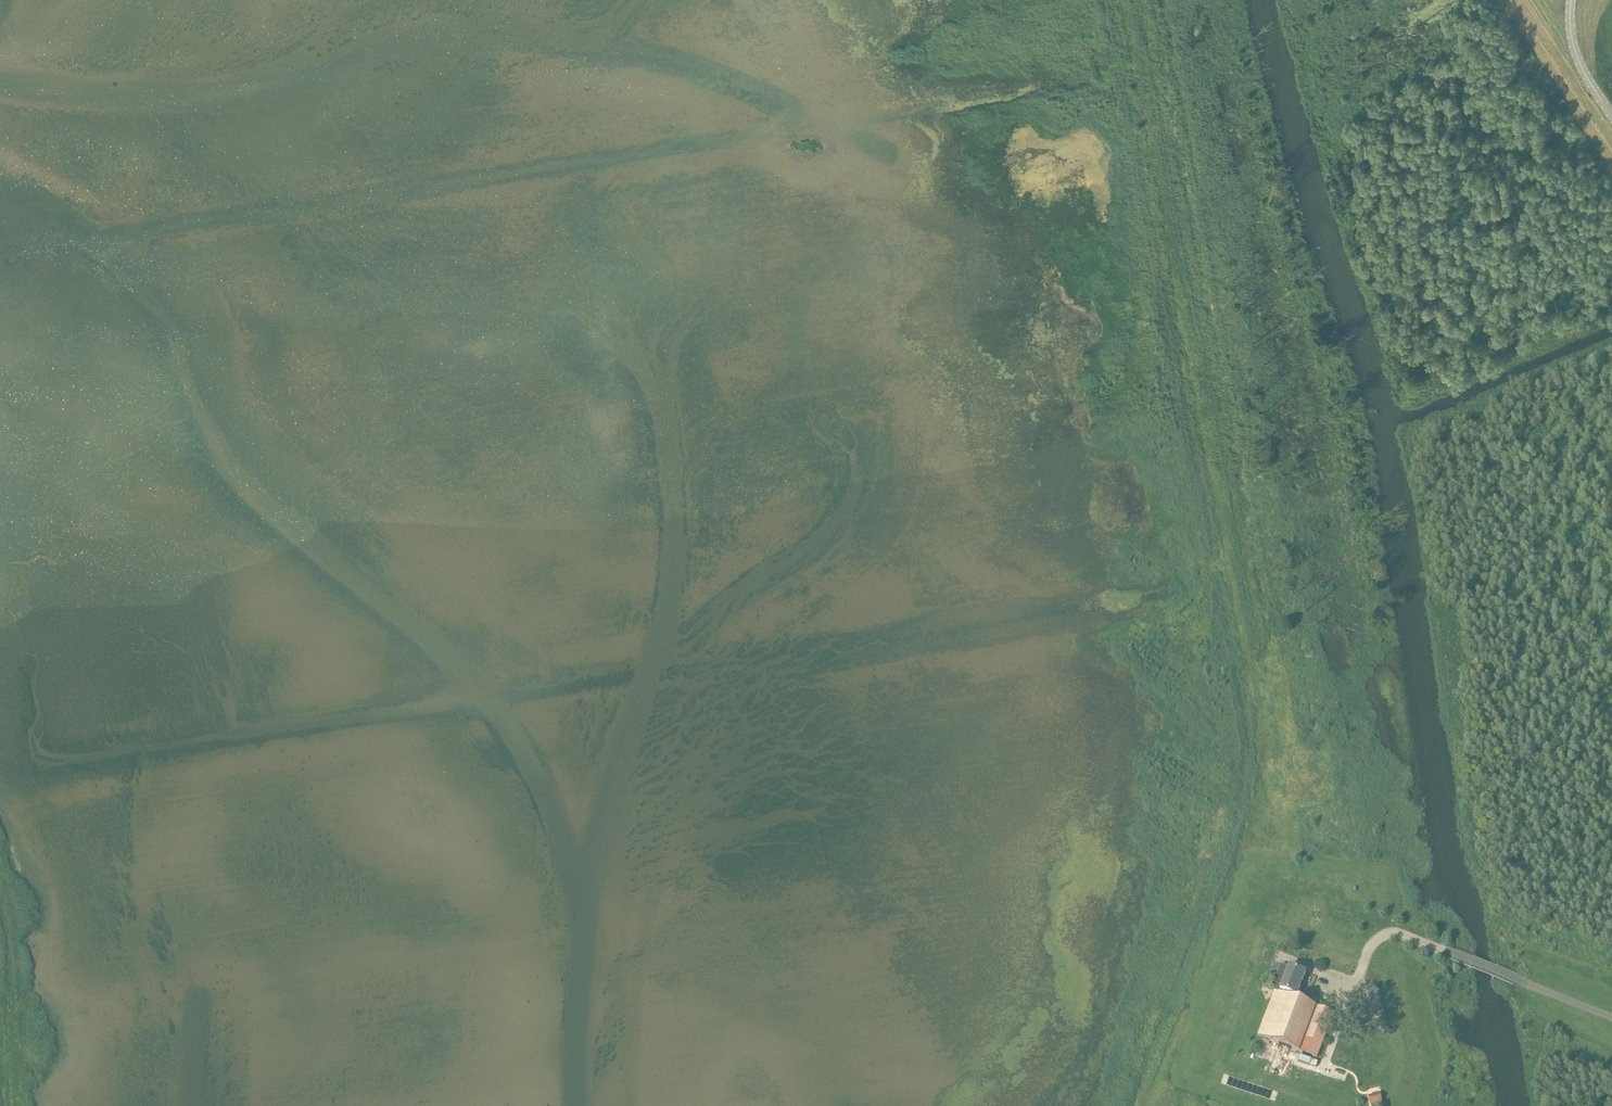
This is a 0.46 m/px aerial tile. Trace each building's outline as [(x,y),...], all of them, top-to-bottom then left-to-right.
[(1258,1035),(1316,1057),(1317,1058),(1334,1013),(1295,998),(1305,973),(1290,967),(1282,988),(1277,986),(1275,991),(1258,1035)]
